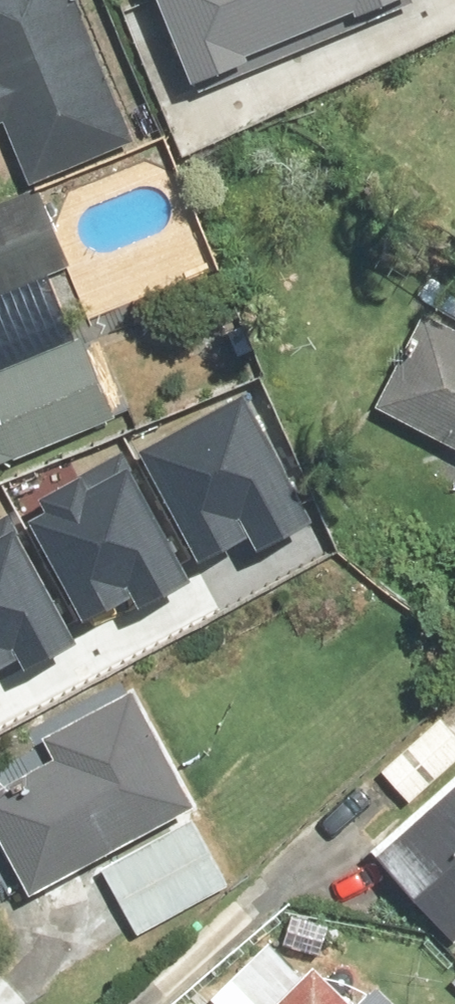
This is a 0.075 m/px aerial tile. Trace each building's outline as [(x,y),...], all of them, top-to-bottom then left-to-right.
[(9,110),(34,167),(131,124),(76,0),(0,0),(0,114),(9,110)] [(197,72),(252,50),(249,42),(303,21),(295,0),(168,0),(197,72)] [(379,0),(295,0),(303,21),(350,2),(354,10),(379,0)] [(81,260),(51,183),(0,202),(0,291),(81,260)] [(385,395),(454,433),(454,309),(436,299),(385,395)] [(129,418),(94,327),(2,362),(0,358),(0,467),(129,418)] [(151,456),(202,550),(243,528),(253,545),(305,517),(237,392),(162,433),(169,446),(151,456)] [(35,512),(86,605),(127,583),(137,601),(190,572),(122,448),(46,488),(54,502),(35,512)] [(14,647),(23,665),(76,636),(8,512),(0,517),(0,655),(14,647)] [(195,787),(137,690),(0,772),(0,832),(32,885),(195,787)] [(380,838),(454,921),(454,770),(380,838)] [(202,804),(106,861),(149,933),(246,876),(202,804)] [(269,1003),(384,1003),(326,947),(269,1003)]
